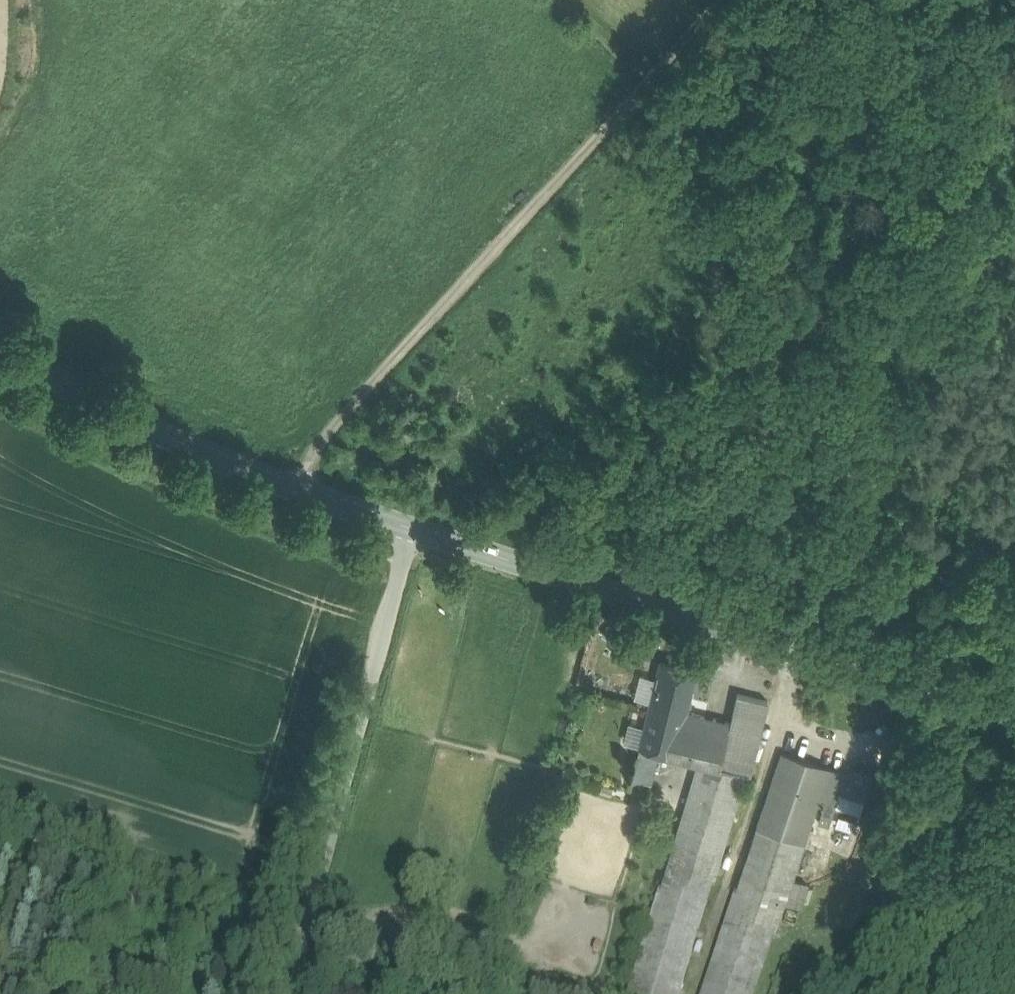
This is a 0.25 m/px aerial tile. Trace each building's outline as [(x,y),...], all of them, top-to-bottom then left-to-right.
[(695,653),(691,668),(698,670),(720,676),(724,661),(695,653)] [(691,668),(661,660),(658,674),(650,706),(646,723),(640,747),(659,752),(677,756),(688,710),(698,670),(691,668)] [(650,706),(658,674),(642,670),(634,702),(650,706)] [(731,722),(723,720),(711,765),(746,773),(751,775),(769,701),(738,693),(731,722)] [(723,720),(688,710),(677,756),(699,762),(711,765),(723,720)] [(640,747),(646,723),(629,720),(623,743),(640,747)] [(913,737),(896,732),(883,773),(900,779),(913,737)] [(659,752),(640,747),(632,779),(651,783),(659,752)] [(846,773),(783,752),(771,789),(817,803),(823,805),(835,809),(846,773)] [(699,762),(628,993),(679,993),(746,773),(711,765),(699,762)] [(876,775),(853,767),(839,812),(862,819),(876,775)] [(771,789),(703,993),(754,993),(784,903),(792,879),(817,803),(771,789)] [(835,809),(823,805),(818,821),(830,825),(835,809)] [(807,884),(792,879),(784,903),(798,908),(807,884)]
